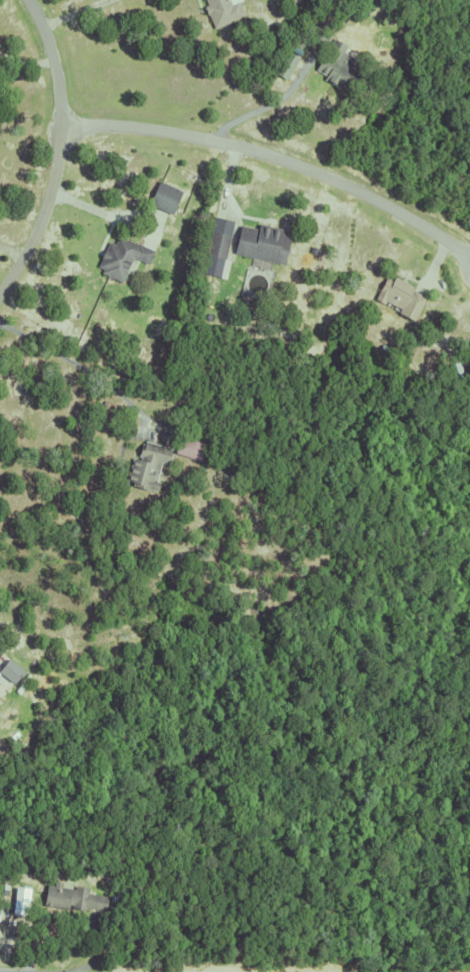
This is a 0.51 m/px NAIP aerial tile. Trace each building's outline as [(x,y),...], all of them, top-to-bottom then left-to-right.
[(205,2),(204,0),(238,0),(243,12),(212,26),(202,3),(205,2)] [(347,64),(356,69),(346,86),(337,80),(335,84),(321,76),(323,72),(314,66),(332,34),(345,42),(341,49),(352,55),(347,64)] [(272,69),(285,48),(297,55),(284,77),(272,69)] [(179,191),(155,181),(145,205),(170,215),(179,191)] [(280,232),(288,234),(282,261),(232,250),(238,223),(255,226),(256,221),(281,227),(280,232)] [(204,253),(210,227),(228,231),(223,256),(204,253)] [(146,265),(152,252),(116,236),(112,245),(105,242),(93,270),(121,282),(131,259),(146,265)] [(408,288),(410,289),(411,288),(424,295),(412,318),(396,309),(398,306),(383,297),(381,300),(373,296),(384,275),(390,279),(392,274),(410,283),(408,288)] [(173,450),(177,434),(202,441),(198,457),(173,450)] [(165,461),(159,460),(153,478),(157,479),(154,490),(130,483),(131,480),(124,478),(126,471),(128,465),(131,454),(133,455),(135,455),(139,441),(142,442),(143,439),(170,446),(165,461)] [(10,643),(35,639),(35,643),(11,647),(10,643)] [(11,682),(0,672),(0,664),(7,656),(22,669),(11,682)] [(72,888),(73,884),(87,886),(86,892),(105,895),(103,910),(83,906),(82,910),(69,908),(69,904),(67,903),(66,909),(41,904),(45,883),(52,884),(52,880),(60,881),(59,886),(72,888)] [(108,900),(109,891),(124,893),(123,902),(108,900)]
